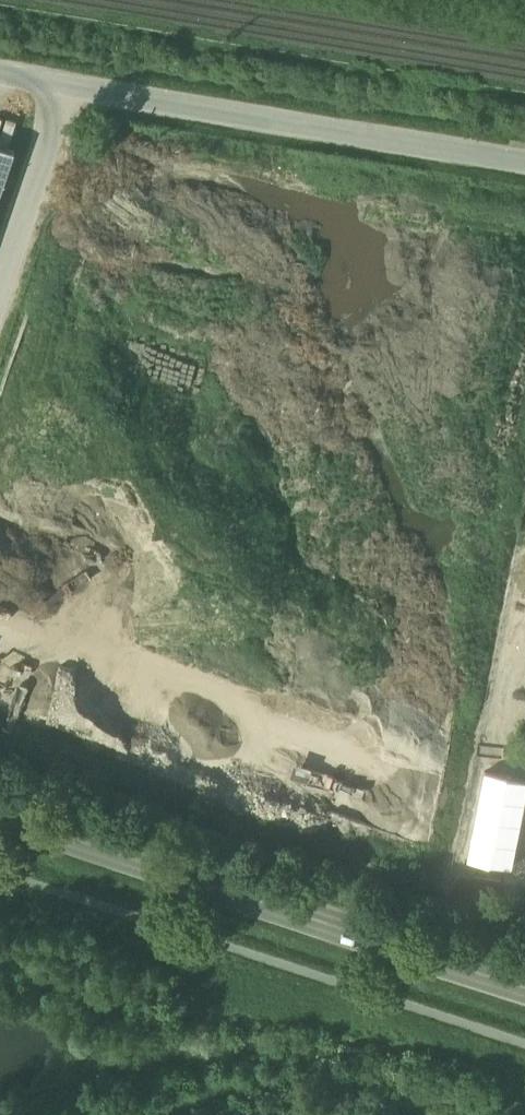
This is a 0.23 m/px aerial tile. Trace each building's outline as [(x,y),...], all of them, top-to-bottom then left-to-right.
[(15,150),(0,145),(0,195),(15,150)]
